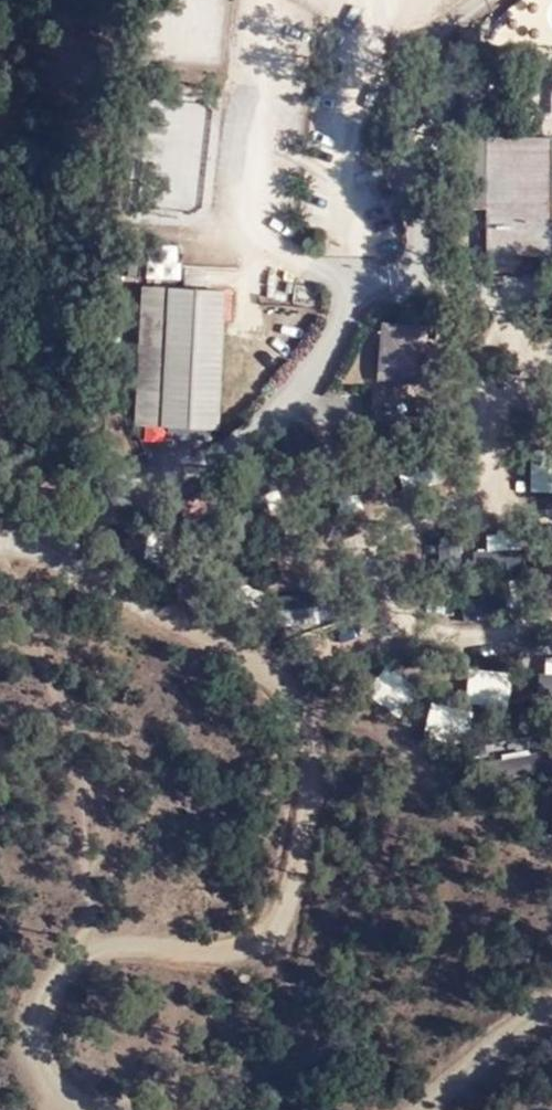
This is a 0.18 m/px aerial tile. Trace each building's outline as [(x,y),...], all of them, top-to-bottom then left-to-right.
[(486,253),(551,254),(551,214),(550,135),(454,134),(453,206),(484,207),(486,253)] [(219,405),(224,298),(224,289),(143,284),(140,361),(166,363),(162,422),(217,427),(219,405)] [(251,299),(224,298),(219,405),(245,405),(251,299)] [(438,318),(390,315),(388,343),(406,344),(406,350),(435,352),(438,318)] [(136,420),(162,422),(166,363),(140,361),(136,420)] [(530,452),(531,490),(550,490),(550,452),(530,452)] [(220,482),(179,505),(189,524),(230,502),(220,482)] [(367,693),(399,717),(420,688),(388,665),(367,693)] [(468,670),(468,704),(510,704),(510,670),(468,670)] [(537,692),(551,692),(551,671),(538,671),(537,692)]
